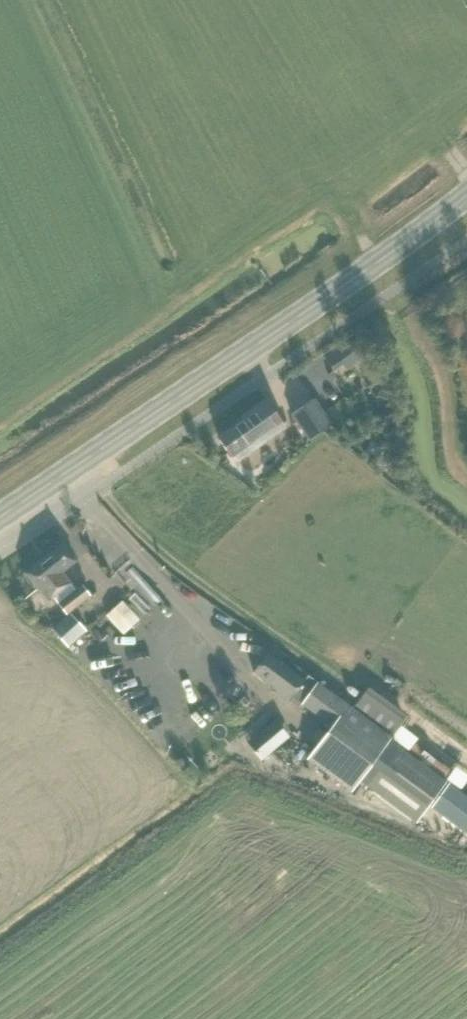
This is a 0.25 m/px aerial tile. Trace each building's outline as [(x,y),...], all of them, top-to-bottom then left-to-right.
[(333,371),(360,352),(351,339),(324,357),(333,371)] [(308,441),(332,424),(314,397),(290,414),(308,441)] [(258,446),(285,427),(266,399),(242,416),(244,419),(219,436),(233,456),(254,441),(258,446)] [(75,590),(70,583),(61,572),(76,561),(62,543),(24,572),(38,591),(39,590),(48,600),(52,597),(58,604),(66,614),(90,595),(82,585),(75,590)] [(124,593),(107,610),(126,628),(142,611),(124,593)] [(52,629),(68,647),(86,631),(70,613),(52,629)] [(447,783),(390,741),(392,738),(308,675),(305,680),(267,653),(254,673),(277,689),(274,692),(289,702),(292,698),(330,725),(307,759),(352,792),(360,781),(417,823),(447,783)] [(404,719),(365,690),(355,705),(394,734),(404,719)] [(275,719),(256,735),(266,747),(285,732),(275,719)] [(414,744),(408,752),(447,781),(453,773),(414,744)] [(431,807),(466,834),(466,798),(448,784),(431,807)]
